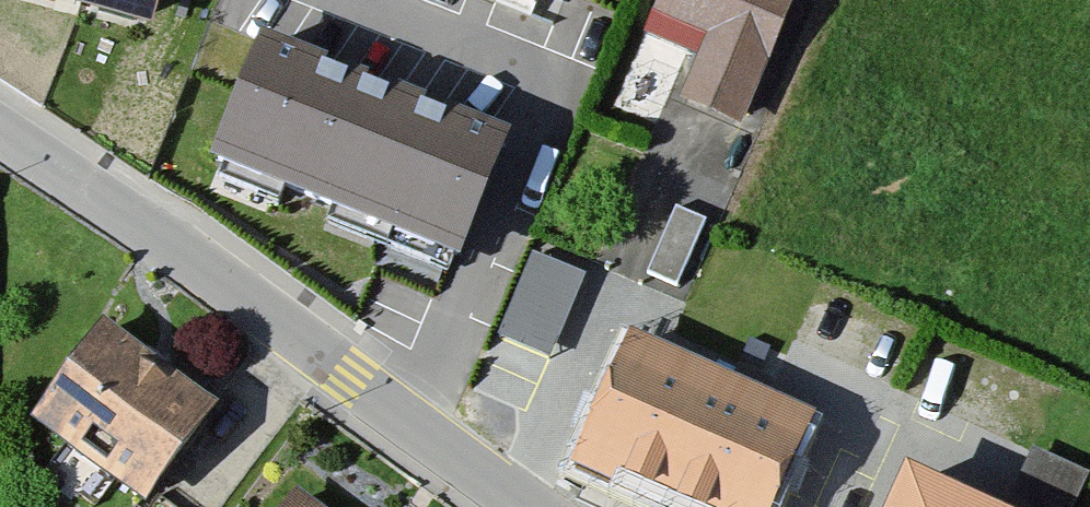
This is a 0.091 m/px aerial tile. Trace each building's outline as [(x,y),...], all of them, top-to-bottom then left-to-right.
[(137,39),(148,0),(0,0),(0,1),(137,39)] [(640,43),(693,61),(676,111),(738,133),(784,0),(655,0),(640,43)] [(493,143),(263,52),(220,160),(450,251),(493,143)] [(671,218),(656,266),(680,273),(695,225),(671,218)] [(536,242),(501,324),(555,346),(589,264),(536,242)] [(629,332),(559,483),(613,506),(792,506),(831,424),(629,332)] [(91,334),(21,424),(130,506),(138,506),(204,420),(91,334)] [(1032,452),(1009,506),(1071,506),(1084,473),(1032,452)] [(910,485),(900,506),(960,506),(910,485)]
